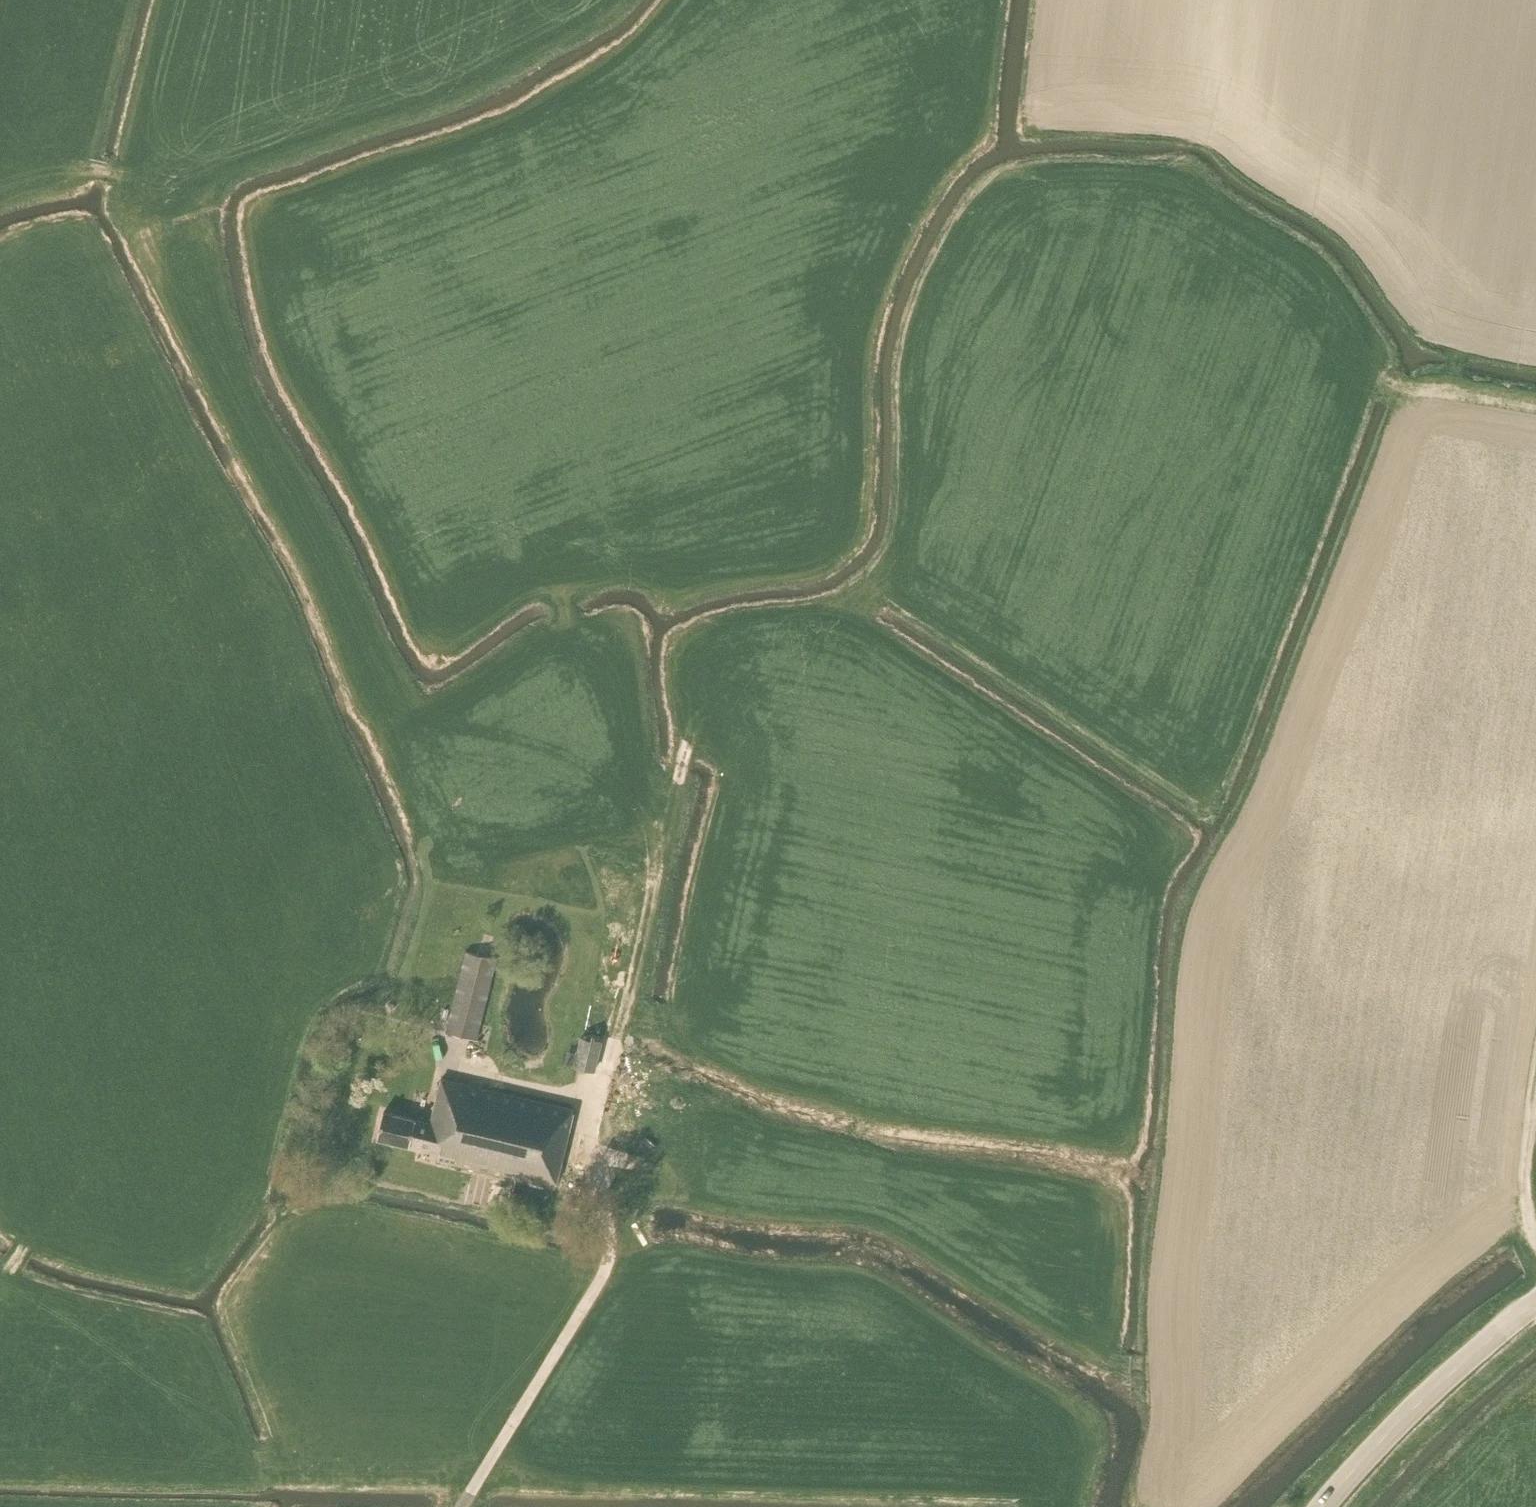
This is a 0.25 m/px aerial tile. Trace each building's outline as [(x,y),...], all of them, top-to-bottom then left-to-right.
[(465,951),(446,1031),(477,1039),(497,958),(465,951)] [(602,1043),(581,1038),(575,1065),(595,1069),(602,1043)] [(564,1107),(468,1084),(466,1084),(442,1078),(431,1123),(384,1111),(378,1138),(440,1153),(438,1159),(553,1187),(554,1188),(574,1109),(564,1107)] [(512,1191),(508,1206),(532,1211),(535,1197),(512,1191)]
